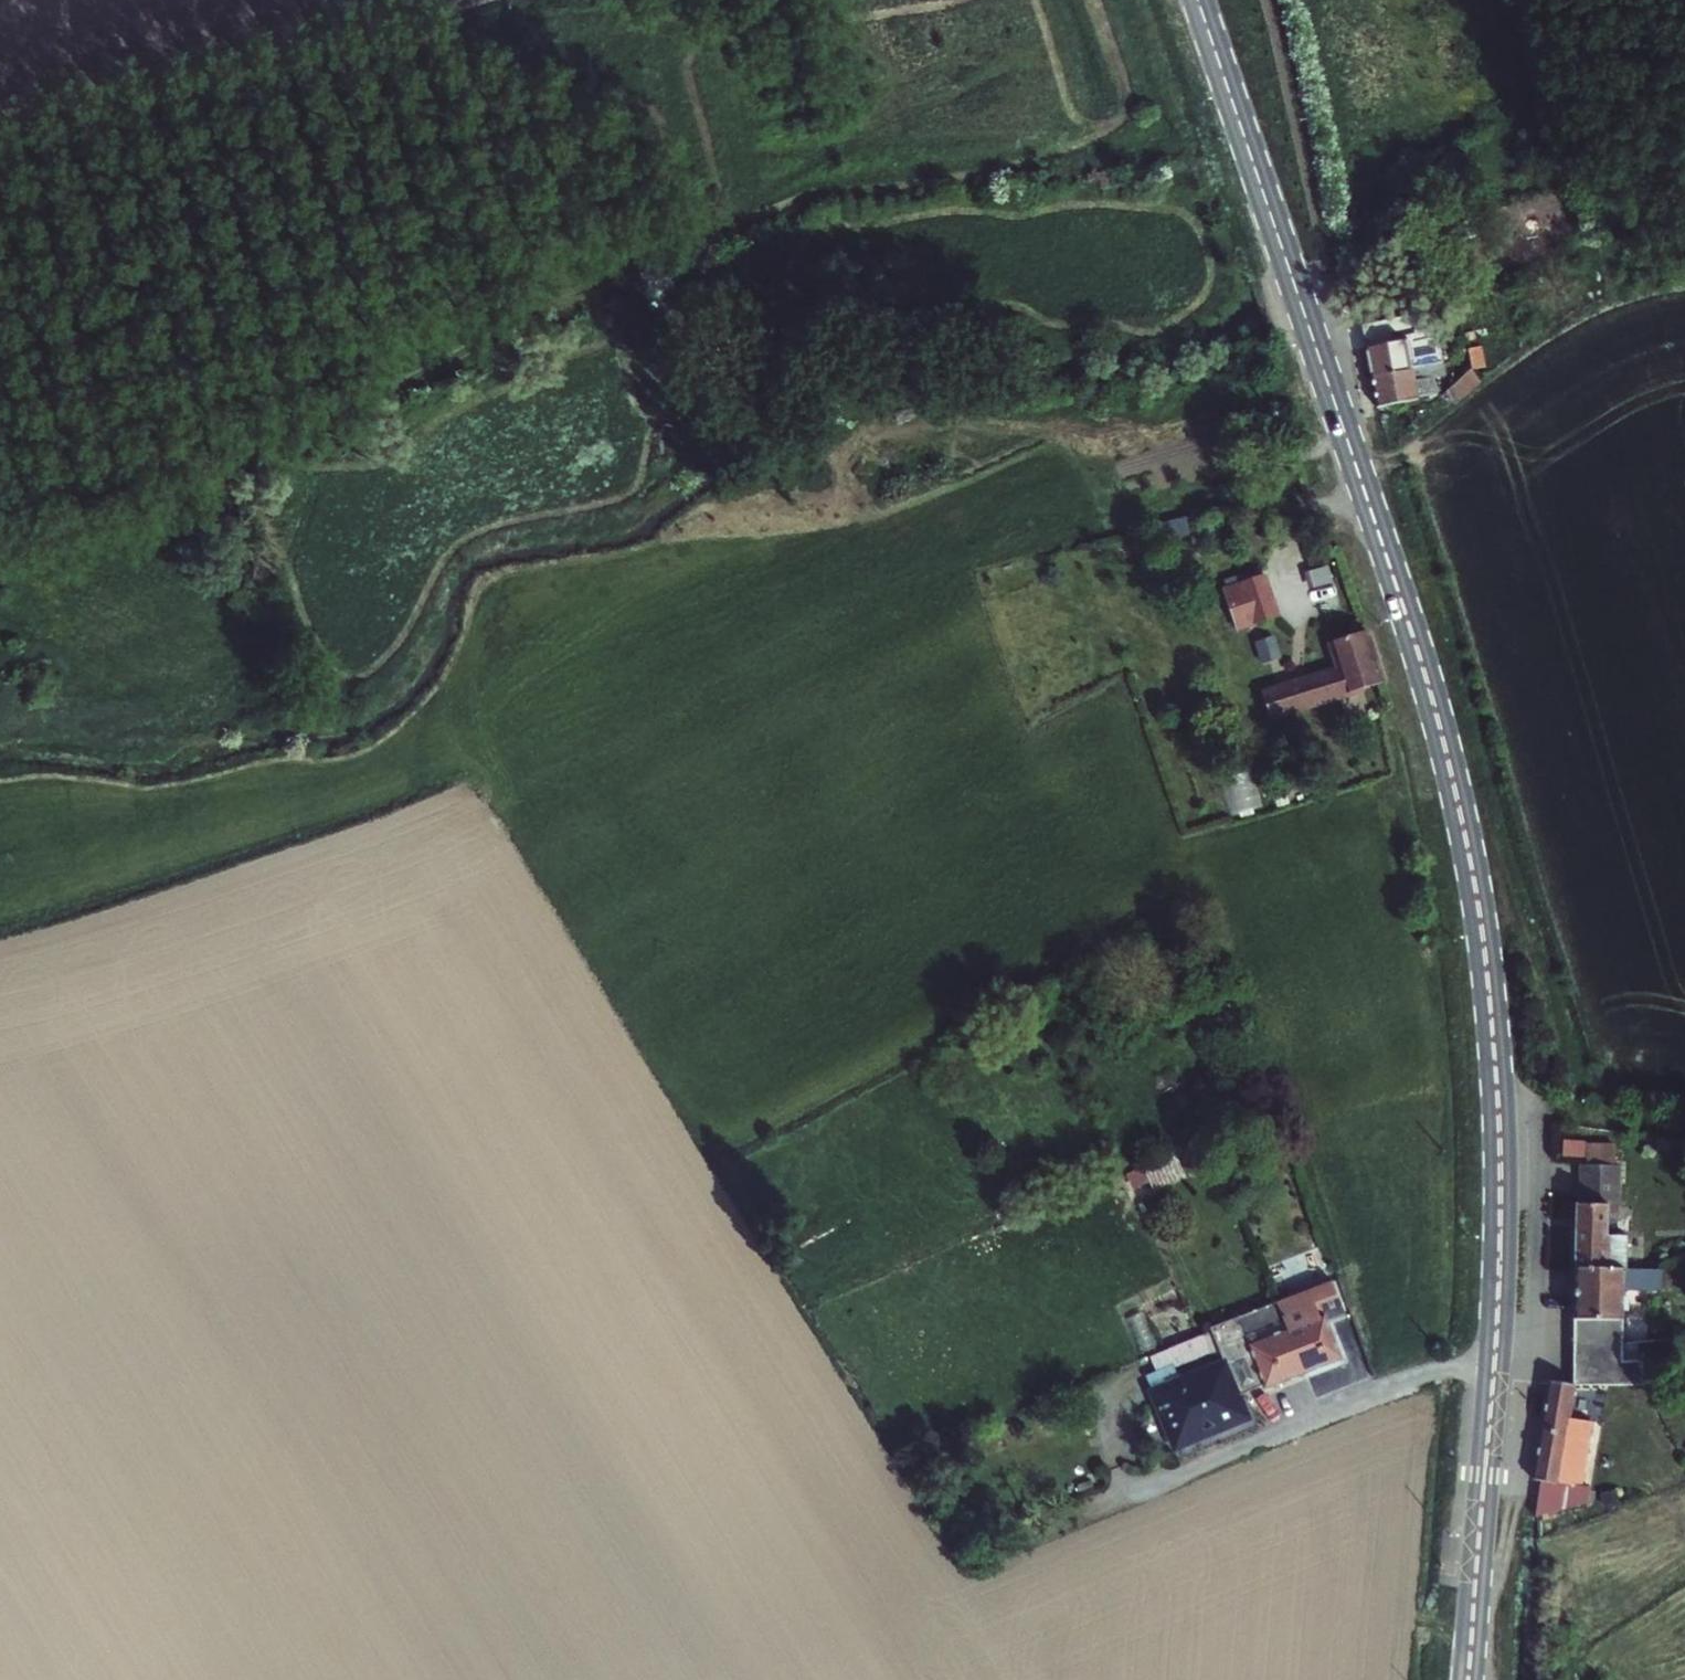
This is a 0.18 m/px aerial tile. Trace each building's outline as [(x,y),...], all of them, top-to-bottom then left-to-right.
[(1448,354),(1440,312),(1417,315),(1418,324),(1408,326),(1406,316),(1368,325),(1371,342),(1367,344),(1373,373),(1448,354)] [(1379,405),(1422,395),(1421,383),(1452,376),(1448,354),(1373,373),(1379,405)] [(1453,402),(1480,383),(1471,371),(1445,390),(1453,402)] [(1310,585),(1331,580),(1328,565),(1306,570),(1310,585)] [(1261,584),(1216,598),(1229,638),(1274,623),(1261,584)] [(1328,664),(1254,687),(1263,716),(1342,691),(1342,688),(1370,679),(1355,634),(1322,645),(1328,664)] [(1252,770),(1218,778),(1228,816),(1262,807),(1252,770)] [(1583,1166),(1576,1386),(1648,1379),(1645,1356),(1629,1355),(1627,1293),(1663,1293),(1664,1273),(1630,1272),(1632,1238),(1611,1237),(1612,1207),(1624,1206),(1626,1167),(1619,1167),(1620,1143),(1590,1142),(1590,1165),(1583,1166)] [(1152,1191),(1185,1178),(1175,1153),(1142,1165),(1152,1191)] [(1286,1333),(1303,1377),(1345,1360),(1328,1317),(1346,1310),(1335,1283),(1275,1307),(1284,1328),(1298,1322),(1300,1327),(1286,1333)] [(1284,1328),(1275,1307),(1253,1316),(1262,1337),(1284,1328)] [(1265,1385),(1250,1347),(1240,1322),(1213,1333),(1226,1366),(1240,1402),(1249,1399),(1247,1392),(1265,1385)] [(1303,1377),(1286,1333),(1250,1347),(1265,1385),(1267,1391),(1303,1377)] [(1240,1402),(1226,1366),(1157,1392),(1179,1447),(1256,1417),(1249,1399),(1240,1402)] [(1541,1480),(1534,1516),(1588,1504),(1591,1490),(1584,1485),(1594,1424),(1571,1419),(1576,1386),(1549,1382),(1533,1477),(1541,1480)] [(1103,1469),(1091,1474),(1097,1491),(1109,1487),(1103,1469)]
